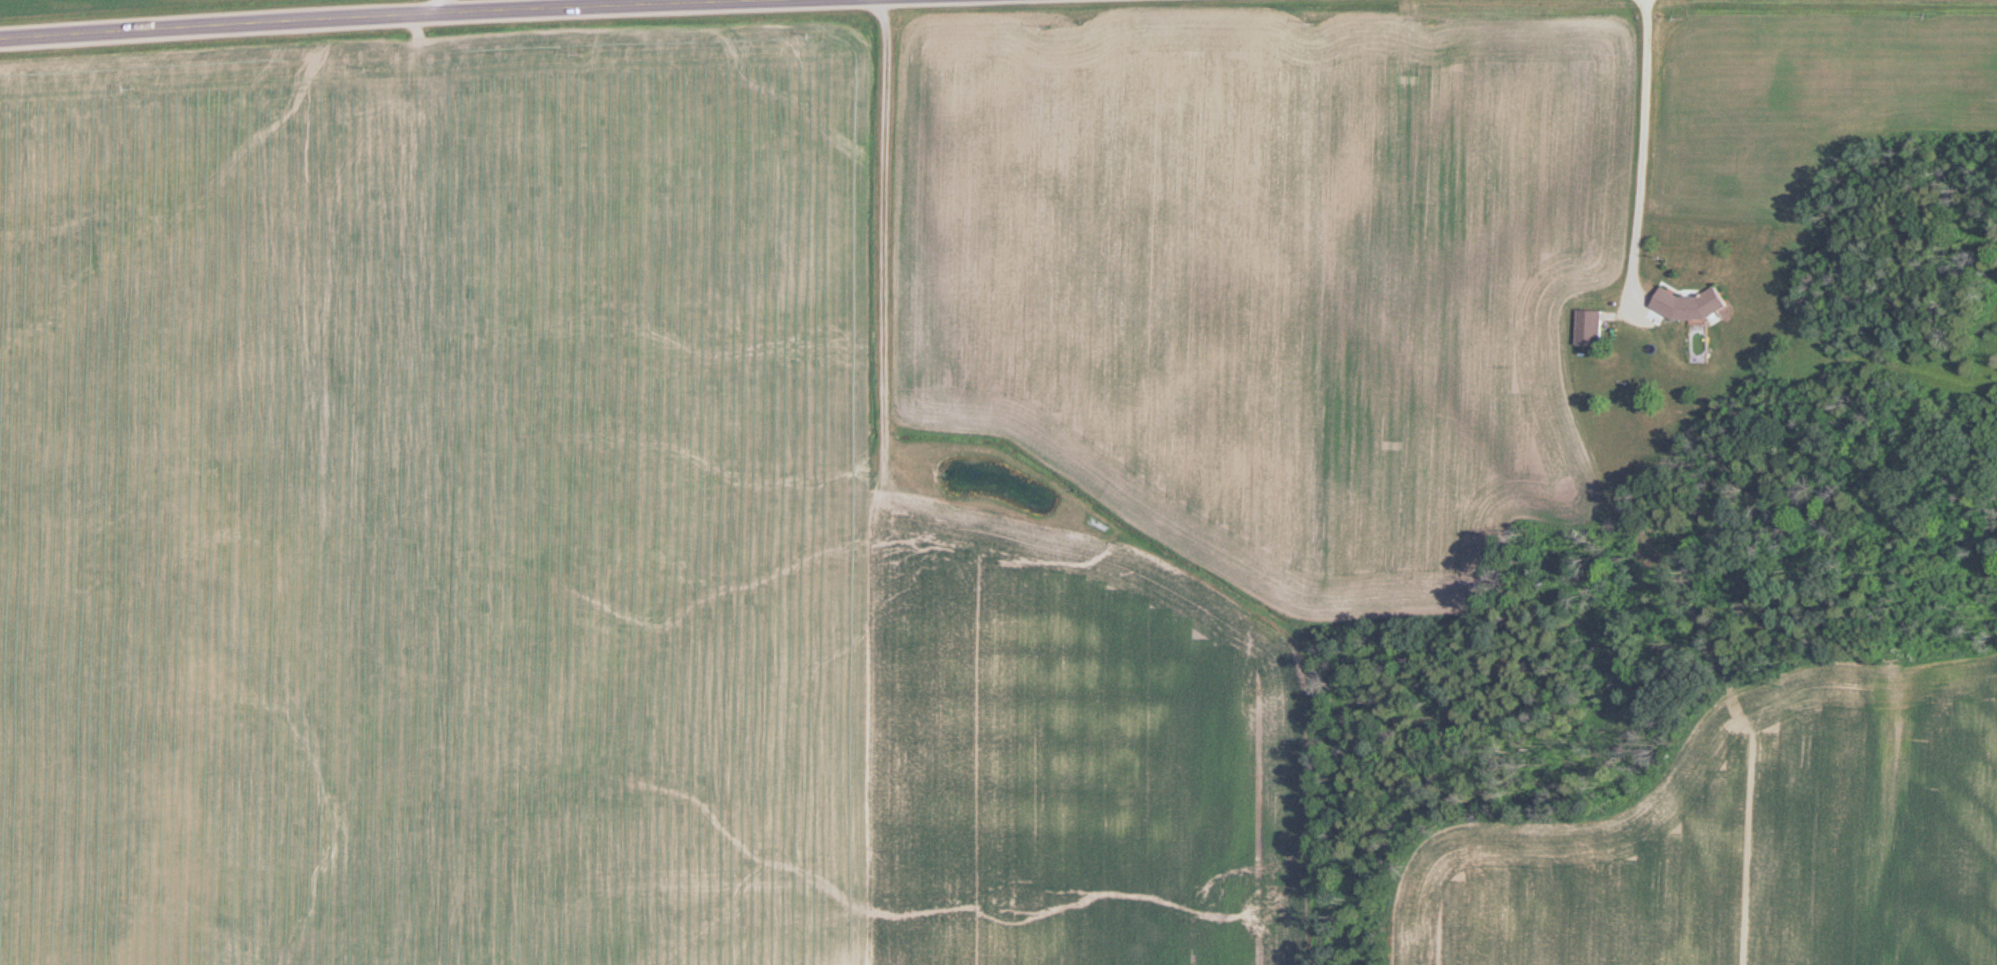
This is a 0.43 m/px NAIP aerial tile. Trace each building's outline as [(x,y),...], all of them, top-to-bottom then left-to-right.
[(1663,317),(1730,316),(1730,294),(1662,295),(1663,317)] [(1607,311),(1582,311),(1582,348),(1607,348),(1607,311)]
